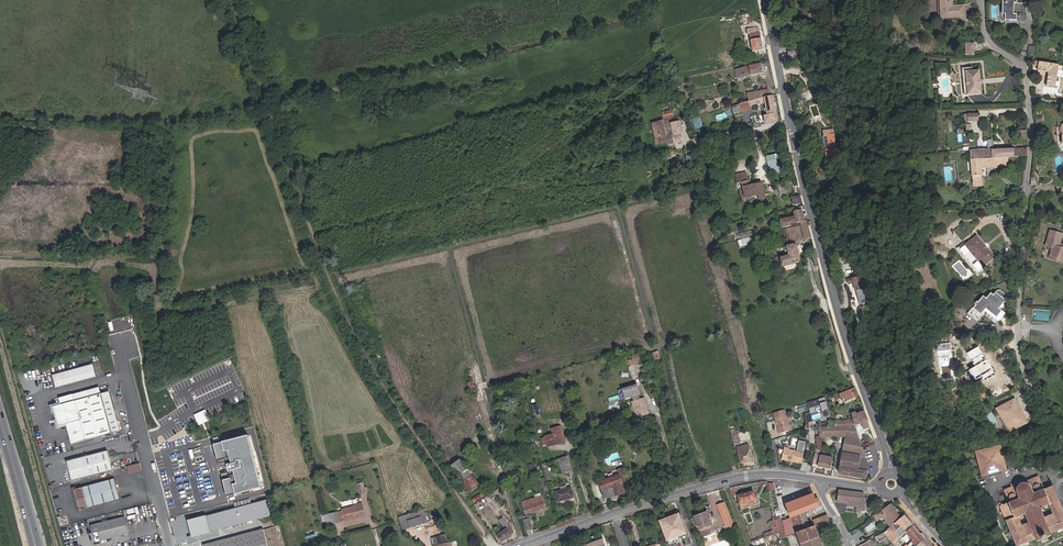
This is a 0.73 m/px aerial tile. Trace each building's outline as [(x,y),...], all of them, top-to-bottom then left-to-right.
[(1016,16),(1011,16),(1012,3),(1017,3),(1032,4),(1032,0),(1003,0),(1002,15),(1006,15),(1005,21),(1015,22),(1016,16)] [(955,1),(943,2),(945,20),(966,18),(965,6),(955,7),(955,1)] [(747,15),(741,16),(743,25),(749,23),(747,15)] [(759,32),(749,34),(753,51),(757,50),(757,54),(763,53),(759,32)] [(971,54),(979,54),(979,44),(970,45),(971,54)] [(1057,62),(1037,60),(1037,69),(1048,70),(1047,86),(1055,86),(1057,62)] [(735,69),(737,76),(743,74),(744,77),(762,73),(760,63),(735,69)] [(982,69),(968,71),(970,94),(985,93),(982,69)] [(747,93),(749,100),(768,96),(767,89),(747,93)] [(768,96),(749,100),(740,102),(742,109),(764,104),(766,115),(762,116),(764,124),(776,121),(770,95),(768,96)] [(665,118),(670,117),(672,117),(670,109),(662,111),(664,121),(665,127),(670,126),(673,143),(682,141),(678,122),(671,123),(671,121),(666,121),(665,118)] [(979,120),(979,113),(969,113),(969,114),(969,120),(969,121),(979,120)] [(673,143),(670,126),(665,127),(664,121),(651,124),(654,139),(658,138),(659,144),(666,143),(666,145),(673,143)] [(836,132),(827,133),(828,138),(831,138),(833,149),(830,149),(831,155),(839,154),(839,147),(837,148),(835,137),(837,137),(836,132)] [(993,158),(992,149),(992,140),(988,140),(988,149),(970,150),(970,159),(993,158)] [(1027,156),(1028,147),(992,149),(993,158),(1008,157),(1027,156)] [(980,168),(1008,167),(1008,157),(993,158),(970,159),(971,186),(981,186),(980,168)] [(777,159),(768,160),(770,174),(779,172),(777,159)] [(759,184),(741,188),(744,198),(754,196),(756,201),(763,199),(759,184)] [(800,204),(798,196),(789,198),(791,207),(800,204)] [(790,226),(791,228),(804,225),(799,210),(793,211),(793,217),(779,220),(781,228),(790,226)] [(847,220),(846,210),(839,210),(839,220),(847,220)] [(971,229),(964,219),(953,227),(960,237),(971,229)] [(793,242),(810,238),(806,224),(804,225),(791,228),(785,229),(787,238),(784,239),(784,243),(793,241),(793,242)] [(740,233),(742,239),(738,240),(740,246),(754,242),(751,230),(740,233)] [(964,241),(963,239),(956,245),(976,271),(983,266),(981,263),(993,253),(977,232),(964,241)] [(1049,232),(1045,247),(1052,249),(1049,260),(1055,261),(1057,260),(1058,257),(1062,258),(1062,260),(1062,249),(1059,248),(1062,235),(1049,232)] [(794,245),(786,247),(788,256),(785,257),(780,258),(782,267),(798,263),(800,261),(796,247),(794,245)] [(860,299),(866,297),(860,275),(847,279),(848,283),(854,281),(860,299)] [(1000,304),(1005,299),(1006,298),(1006,297),(1006,296),(1005,295),(1008,292),(1003,287),(1001,287),(999,288),(996,291),(994,289),(989,294),(986,291),(981,297),(980,296),(977,300),(978,301),(975,303),(974,302),(968,309),(977,318),(983,311),(982,310),(984,309),(996,321),(1006,311),(1000,304)] [(109,333),(134,329),(132,317),(107,320),(109,333)] [(993,369),(981,349),(979,350),(976,345),(970,348),(973,353),(971,355),(974,360),(973,360),(979,370),(980,370),(983,375),(993,369)] [(658,360),(655,350),(649,352),(651,362),(658,360)] [(637,361),(635,355),(625,358),(627,364),(637,361)] [(56,375),(59,386),(100,376),(97,364),(56,375)] [(102,385),(76,392),(78,399),(104,392),(102,385)] [(638,393),(636,385),(621,389),(623,397),(633,395),(634,399),(629,400),(634,417),(646,414),(645,409),(643,410),(641,402),(643,402),(642,397),(637,398),(636,394),(638,393)] [(856,388),(855,388),(840,394),(842,399),(843,403),(859,397),(856,388)] [(1004,389),(995,393),(998,401),(1008,397),(1004,389)] [(78,399),(76,392),(62,396),(63,402),(56,404),(61,424),(69,422),(74,442),(114,432),(104,392),(78,399)] [(1020,396),(1003,403),(1010,421),(1008,421),(1011,428),(1027,422),(1024,415),(1027,414),(1020,396)] [(824,397),(806,403),(810,413),(815,411),(813,407),(820,405),(824,417),(830,415),(824,397)] [(1010,421),(1003,403),(1001,403),(1008,421),(1010,421)] [(788,426),(783,410),(772,414),(778,434),(790,430),(789,426),(788,426)] [(856,412),(851,414),(853,421),(855,426),(862,424),(864,430),(869,428),(867,422),(868,421),(865,411),(856,415),(856,412)] [(198,424),(207,421),(205,416),(197,419),(198,424)] [(818,435),(818,437),(820,437),(820,438),(821,438),(845,437),(839,474),(841,475),(865,479),(867,477),(865,474),(870,472),(863,450),(855,426),(853,421),(846,421),(831,422),(831,427),(819,428),(819,434),(818,435)] [(564,445),(560,427),(551,429),(553,435),(543,438),(546,449),(564,445)] [(739,432),(733,434),(735,443),(741,441),(739,432)] [(1046,434),(1032,437),(1033,444),(1047,441),(1046,434)] [(220,479),(223,494),(256,487),(245,435),(210,442),(214,459),(220,457),(222,465),(219,466),(220,472),(221,472),(222,478),(220,479)] [(789,450),(784,449),(782,461),(802,464),(806,443),(798,441),(796,452),(788,451),(789,450)] [(751,459),(748,446),(737,448),(740,462),(751,459)] [(1003,462),(998,448),(978,454),(980,462),(978,463),(980,469),(982,469),(985,477),(1003,471),(1001,463),(1003,462)] [(110,450),(69,460),(75,480),(115,470),(110,450)] [(831,470),(833,459),(814,456),(813,464),(819,465),(818,467),(831,470)] [(572,470),(568,457),(558,460),(561,474),(572,470)] [(457,472),(466,466),(461,459),(452,465),(457,472)] [(144,471),(142,463),(128,467),(130,474),(144,471)] [(542,464),(547,483),(554,481),(549,463),(542,464)] [(466,466),(457,472),(470,492),(479,486),(466,466)] [(607,478),(620,474),(619,470),(606,474),(607,478)] [(607,478),(606,474),(599,476),(600,481),(598,481),(604,499),(614,495),(615,496),(623,493),(623,492),(628,490),(623,473),(620,474),(607,478)] [(1053,486),(1043,490),(1038,477),(1026,482),(1023,481),(1022,476),(1015,478),(1017,484),(1015,486),(1004,491),(1009,505),(1000,508),(1016,545),(1020,545),(1036,540),(1037,543),(1041,541),(1042,543),(1047,540),(1047,539),(1051,537),(1050,534),(1062,528),(1062,513),(1053,486)] [(117,479),(77,489),(82,509),(123,499),(117,479)] [(359,493),(369,491),(367,486),(364,487),(363,481),(356,483),(359,493)] [(572,487),(556,492),(558,501),(575,496),(572,487)] [(866,505),(864,494),(840,491),(839,502),(850,504),(850,507),(858,508),(857,511),(866,512),(864,510),(866,505)] [(754,492),(739,496),(742,510),(757,506),(754,492)] [(481,493),(471,500),(474,504),(484,498),(481,493)] [(546,494),(528,501),(532,512),(551,506),(546,494)] [(791,518),(805,512),(822,506),(820,501),(819,502),(818,499),(815,500),(813,494),(786,504),(789,514),(788,514),(789,516),(790,516),(791,518)] [(488,496),(483,499),(487,505),(492,502),(488,496)] [(196,535),(272,513),(268,498),(192,520),(196,535)] [(717,506),(726,528),(732,526),(733,528),(734,528),(725,503),(717,506)] [(362,505),(343,509),(345,520),(364,517),(362,505)] [(901,519),(890,505),(874,517),(877,521),(882,517),(890,528),(892,526),(901,519)] [(426,507),(422,508),(426,522),(430,520),(426,507)] [(422,508),(408,513),(412,526),(426,522),(422,508)] [(339,522),(337,510),(329,512),(332,523),(339,522)] [(709,530),(713,528),(707,512),(695,516),(702,536),(710,533),(709,530)] [(815,526),(810,528),(805,512),(791,518),(782,522),(784,530),(778,532),(781,539),(785,538),(785,535),(796,531),(801,545),(822,545),(815,526)] [(412,526),(408,513),(401,515),(405,528),(412,526)] [(526,516),(532,533),(539,531),(533,514),(526,516)] [(813,519),(815,526),(830,521),(827,515),(826,514),(813,519)] [(678,515),(661,522),(668,540),(685,533),(678,515)] [(913,527),(904,516),(901,519),(892,526),(896,531),(901,527),(906,533),(913,527)] [(94,526),(97,542),(131,535),(128,518),(94,526)] [(514,534),(502,519),(499,521),(505,530),(497,536),(500,542),(510,536),(514,534)] [(782,530),(778,519),(773,521),(776,531),(782,530)] [(893,544),(900,537),(895,531),(896,531),(892,526),(890,528),(884,533),(876,537),(879,542),(888,537),(893,544)] [(901,527),(896,531),(895,531),(900,537),(906,533),(901,527)] [(906,533),(913,541),(907,545),(917,545),(926,539),(922,534),(920,534),(913,527),(906,533)] [(263,528),(202,544),(203,545),(266,545),(263,528)] [(668,542),(686,536),(685,533),(668,540),(668,542)] [(448,543),(446,535),(431,539),(433,545),(435,545),(448,543)]
